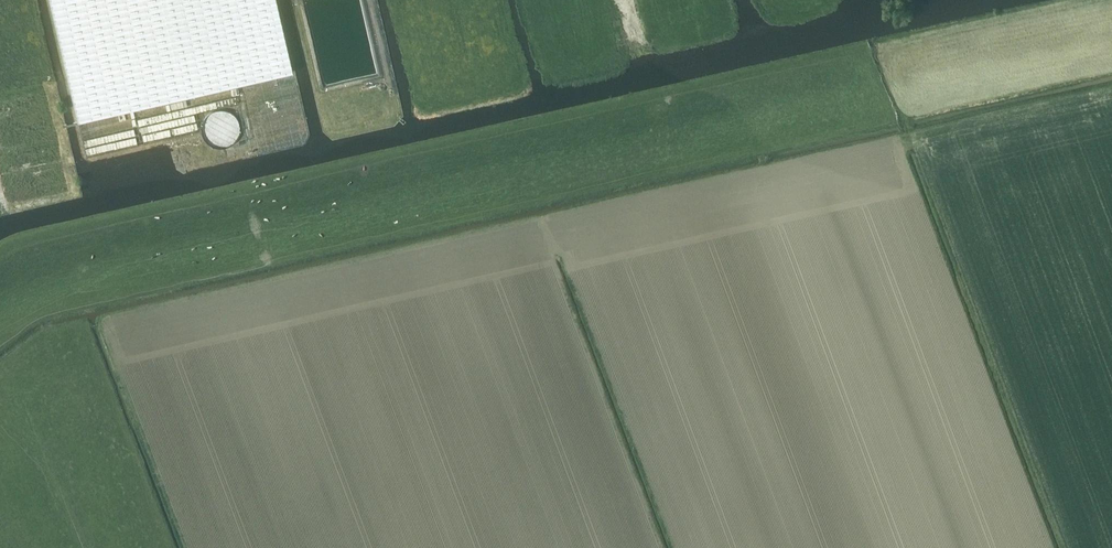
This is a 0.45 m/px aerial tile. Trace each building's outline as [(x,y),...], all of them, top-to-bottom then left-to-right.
[(178,98),(155,0),(49,0),(77,121),(178,98)] [(178,98),(292,72),(275,0),(155,0),(178,98)] [(239,130),(239,129),(238,126),(237,123),(236,120),(233,117),(231,115),(227,114),(224,113),(221,113),(215,114),(213,116),(210,118),(208,121),(207,123),(206,126),(205,130),(206,133),(207,136),(209,140),(211,142),(214,144),(217,145),(221,146),(223,146),(227,145),(229,144),(233,142),(235,140),(237,138),(238,135),(238,133),(239,130)]
